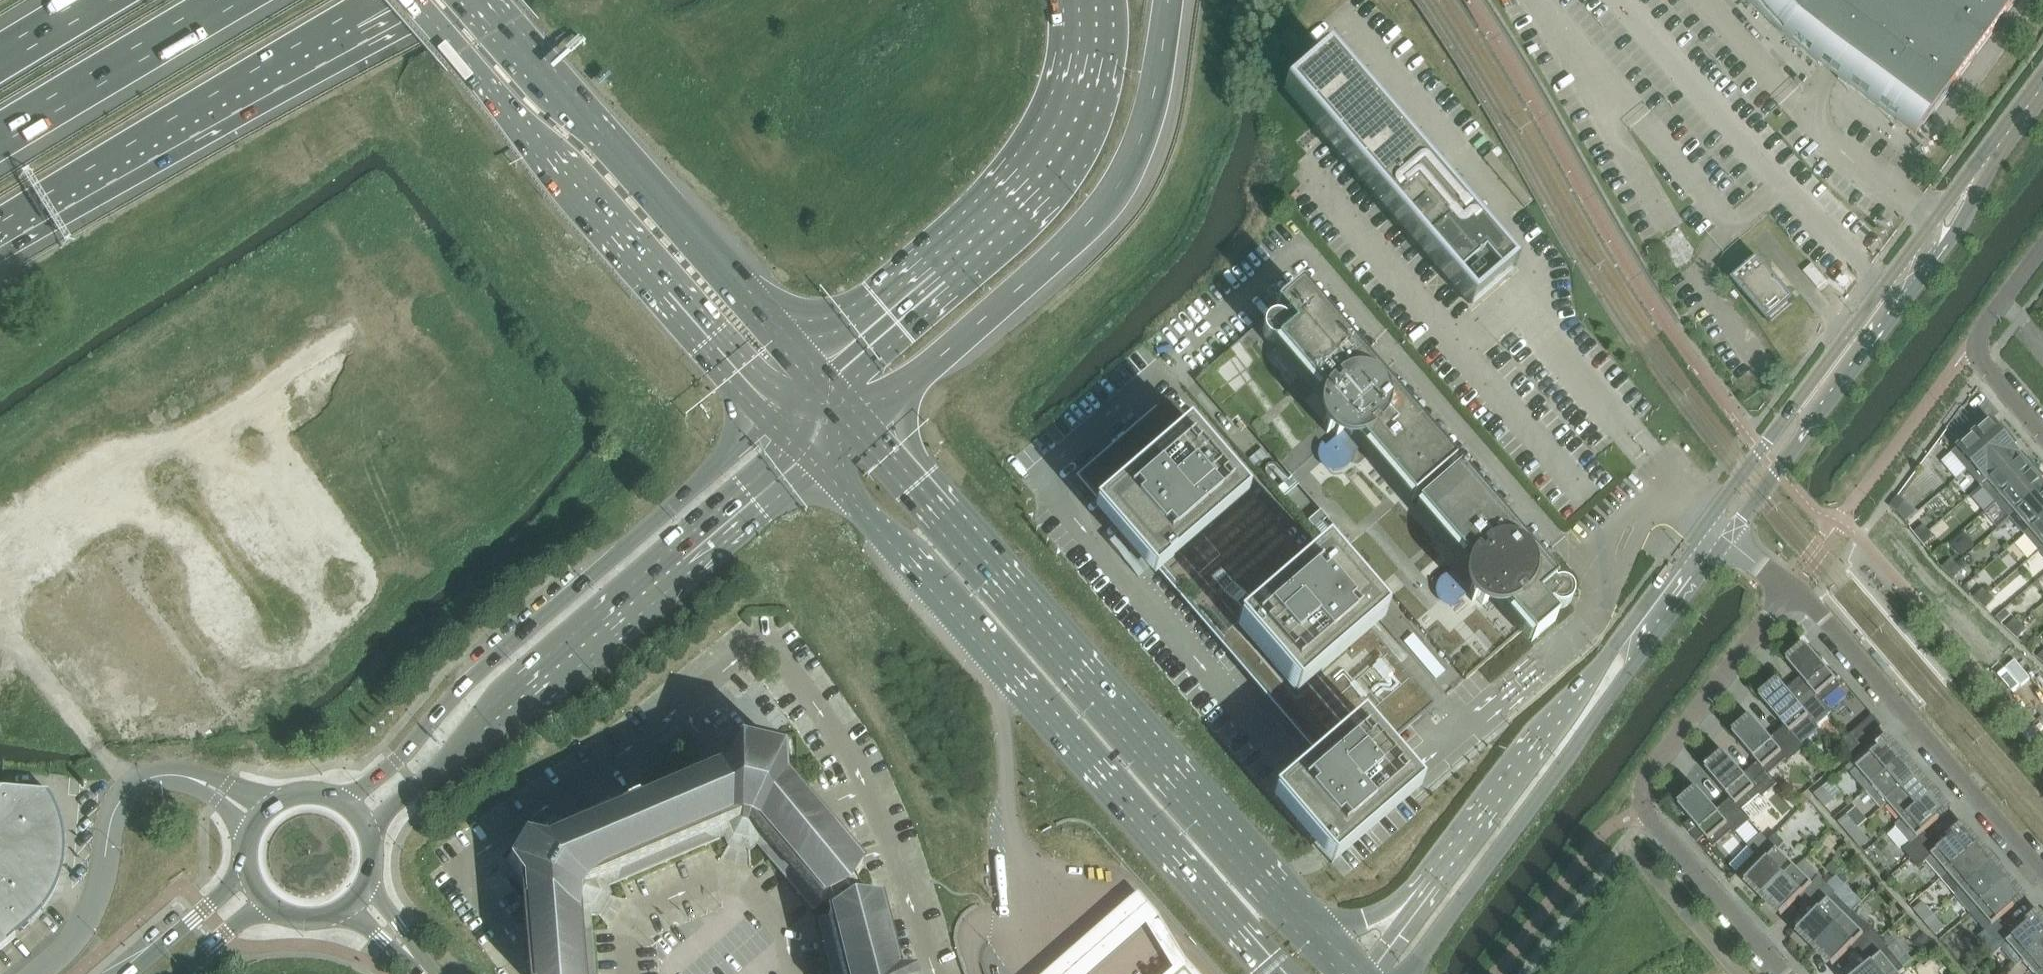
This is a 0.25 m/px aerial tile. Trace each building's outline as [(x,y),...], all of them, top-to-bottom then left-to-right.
[(1897,0),(1750,0),(1766,18),(1783,35),(1802,51),(1820,65),(1839,80),(1840,79),(1839,79),(1897,0)] [(2017,0),(1897,0),(1839,79),(1840,79),(1839,80),(1917,136),(1918,135),(2017,0)] [(1288,88),(1283,93),(1470,309),(1516,269),(1329,53),(1320,61),(1288,88)] [(1735,280),(1732,282),(1769,325),(1796,302),(1784,288),(1770,273),(1759,259),(1756,262),(1735,280)] [(1827,282),(1813,265),(1804,273),(1818,289),(1827,282)] [(1412,503),(1453,468),(1299,290),(1195,381),(1465,681),(1521,631),(1531,643),(1555,622),(1546,612),(1564,596),(1458,474),(1417,509),(1412,503)] [(1168,403),(1078,480),(1099,504),(1093,509),(1153,578),(1159,573),(1318,758),(1272,798),(1332,866),(1420,791),(1385,750),(1433,708),(1369,635),(1384,621),(1325,553),(1309,566),(1168,403)] [(1967,471),(2009,435),(2002,426),(1998,429),(1991,421),(1952,454),(1967,471)] [(1981,487),(2020,454),(2014,447),(2017,444),(2009,435),(1967,471),(1981,487)] [(1996,503),(2036,468),(2029,459),(2025,462),(2020,456),(2021,455),(2020,454),(1981,487),(1982,488),(1983,488),(1996,503)] [(2042,491),(2042,483),(2041,480),(2042,478),(2042,476),(2036,468),(1996,503),(2010,519),(2042,491)] [(2042,520),(2042,491),(2010,519),(2025,536),(2042,520)] [(1897,513),(1905,502),(1898,497),(1890,507),(1897,513)] [(2042,548),(2042,520),(2025,536),(2039,552),(2042,548)] [(1920,540),(1930,532),(1925,526),(1915,533),(1914,534),(1920,540)] [(1925,546),(1935,538),(1930,532),(1920,540),(1925,547),(1926,546),(1925,546)] [(1952,559),(1943,568),(1942,568),(1949,574),(1958,565),(1952,559)] [(1955,579),(1963,571),(1958,565),(1949,574),(1955,580),(1955,579)] [(1980,605),(1989,595),(1983,590),(1975,598),(1974,599),(1980,605)] [(1987,609),(1995,601),(1989,595),(1980,605),(1987,610),(1987,609)] [(2002,624),(2011,616),(2006,610),(1996,618),(2002,624)] [(2012,634),(2021,625),(2015,620),(2007,628),(2006,629),(2012,634)] [(2019,639),(2027,631),(2021,625),(2012,634),(2018,640),(2019,640),(2019,639)] [(1807,647),(1788,664),(1812,692),(1817,698),(1818,697),(1823,703),(1842,687),(1807,647)] [(1831,712),(1818,697),(1817,698),(1812,692),(1798,704),(1780,683),(1761,700),(1785,728),(1790,734),(1791,733),(1809,718),(1816,726),(1831,712)] [(1859,747),(1882,727),(1873,716),(1850,736),(1859,747)] [(1743,728),(1734,736),(1757,764),(1763,770),(1764,769),(1769,775),(1787,760),(1789,763),(1805,749),(1801,745),(1791,733),(1790,734),(1785,728),(1778,734),(1771,740),(1753,719),(1743,728)] [(723,839),(731,835),(732,835),(737,836),(737,839),(739,841),(742,841),(744,841),(746,839),(746,838),(752,839),(752,840),(757,846),(814,912),(823,904),(847,894),(861,870),(862,870),(791,788),(786,737),(746,728),(720,771),(542,846),(518,841),(517,842),(507,859),(506,860),(522,879),(530,973),(594,973),(589,918),(599,917),(612,897),(608,887),(723,839)] [(1857,769),(1851,774),(1852,776),(1866,792),(1904,760),(1889,742),(1857,769)] [(1769,775),(1764,769),(1763,770),(1757,764),(1744,776),(1726,755),(1707,772),(1730,800),(1736,806),(1737,805),(1742,811),(1760,795),(1762,798),(1777,784),(1769,775)] [(1904,760),(1866,792),(1879,807),(1881,810),(1887,804),(1919,777),(1904,760)] [(1827,775),(1835,768),(1829,761),(1820,768),(1827,775)] [(1902,822),(1934,794),(1919,777),(1887,804),(1902,822)] [(1835,801),(1823,788),(1815,796),(1826,809),(1835,801)] [(52,819),(47,808),(42,798),(49,793),(0,790),(0,951),(16,937),(11,932),(18,925),(23,931),(30,925),(25,920),(34,911),(41,902),(42,900),(48,890),(53,878),(56,867),(57,855),(57,843),(55,830),(52,819)] [(1750,820),(1742,811),(1737,805),(1736,806),(1730,800),(1717,812),(1699,791),(1680,808),(1690,820),(1684,826),(1698,843),(1705,838),(1714,848),(1733,832),(1735,834),(1750,820)] [(1902,822),(1896,827),(1898,829),(1910,843),(1911,844),(1903,851),(1911,860),(1932,842),(1925,833),(1949,812),(1934,794),(1902,822)] [(1859,829),(1847,816),(1839,823),(1850,836),(1859,829)] [(1869,842),(1859,829),(1850,836),(1861,849),(1869,842)] [(1932,842),(1911,860),(1919,869),(1926,862),(1928,864),(1941,880),(1979,847),(1964,829),(1939,850),(1932,842)] [(1766,862),(1746,883),(1747,883),(1764,900),(1795,868),(1778,851),(1785,843),(1776,835),(1769,842),(1757,854),(1766,862)] [(1762,835),(1750,847),(1757,854),(1769,842),(1762,835)] [(1979,847),(1941,880),(1956,897),(1994,864),(1979,847)] [(1834,878),(1844,867),(1836,860),(1826,871),(1834,878)] [(1994,864),(1956,897),(1971,914),(2009,882),(1994,864)] [(1808,906),(1828,886),(1819,877),(1812,885),(1795,868),(1764,900),(1781,916),(1781,917),(1800,898),(1808,906)] [(2009,882),(1971,914),(1983,928),(1986,931),(1979,938),(1986,947),(2007,929),(2000,920),(2024,899),(2009,882)] [(1816,950),(1852,913),(1835,896),(1836,894),(1828,886),(1808,906),(1816,914),(1797,933),(1798,934),(1799,933),(1816,950)] [(1183,965),(1191,973),(1197,973),(1188,962),(1161,917),(1140,894),(1051,973),(1093,973),(1148,926),(1175,971),(1171,973),(1173,973),(1183,965)] [(880,906),(852,904),(830,918),(818,921),(832,973),(897,973),(880,906)] [(1934,916),(1925,906),(1916,913),(1925,924),(1934,916)] [(1860,957),(1881,938),(1871,928),(1869,929),(1852,913),(1816,950),(1832,966),(1832,967),(1833,968),(1852,948),(1860,957)] [(1943,927),(1934,916),(1925,924),(1934,934),(1943,927)] [(1986,947),(1994,956),(2002,950),(2017,967),(2023,962),(2042,944),(2042,921),(2039,916),(2015,937),(2007,929),(1986,947)] [(1924,935),(1915,943),(1922,952),(1932,944),(1924,935)] [(1904,970),(1888,951),(1891,949),(1881,938),(1860,957),(1868,966),(1859,973),(1898,973),(1904,970)] [(2023,962),(2033,973),(2042,973),(2042,944),(2023,962)] [(1183,965),(1173,973),(1191,973),(1183,965)]
